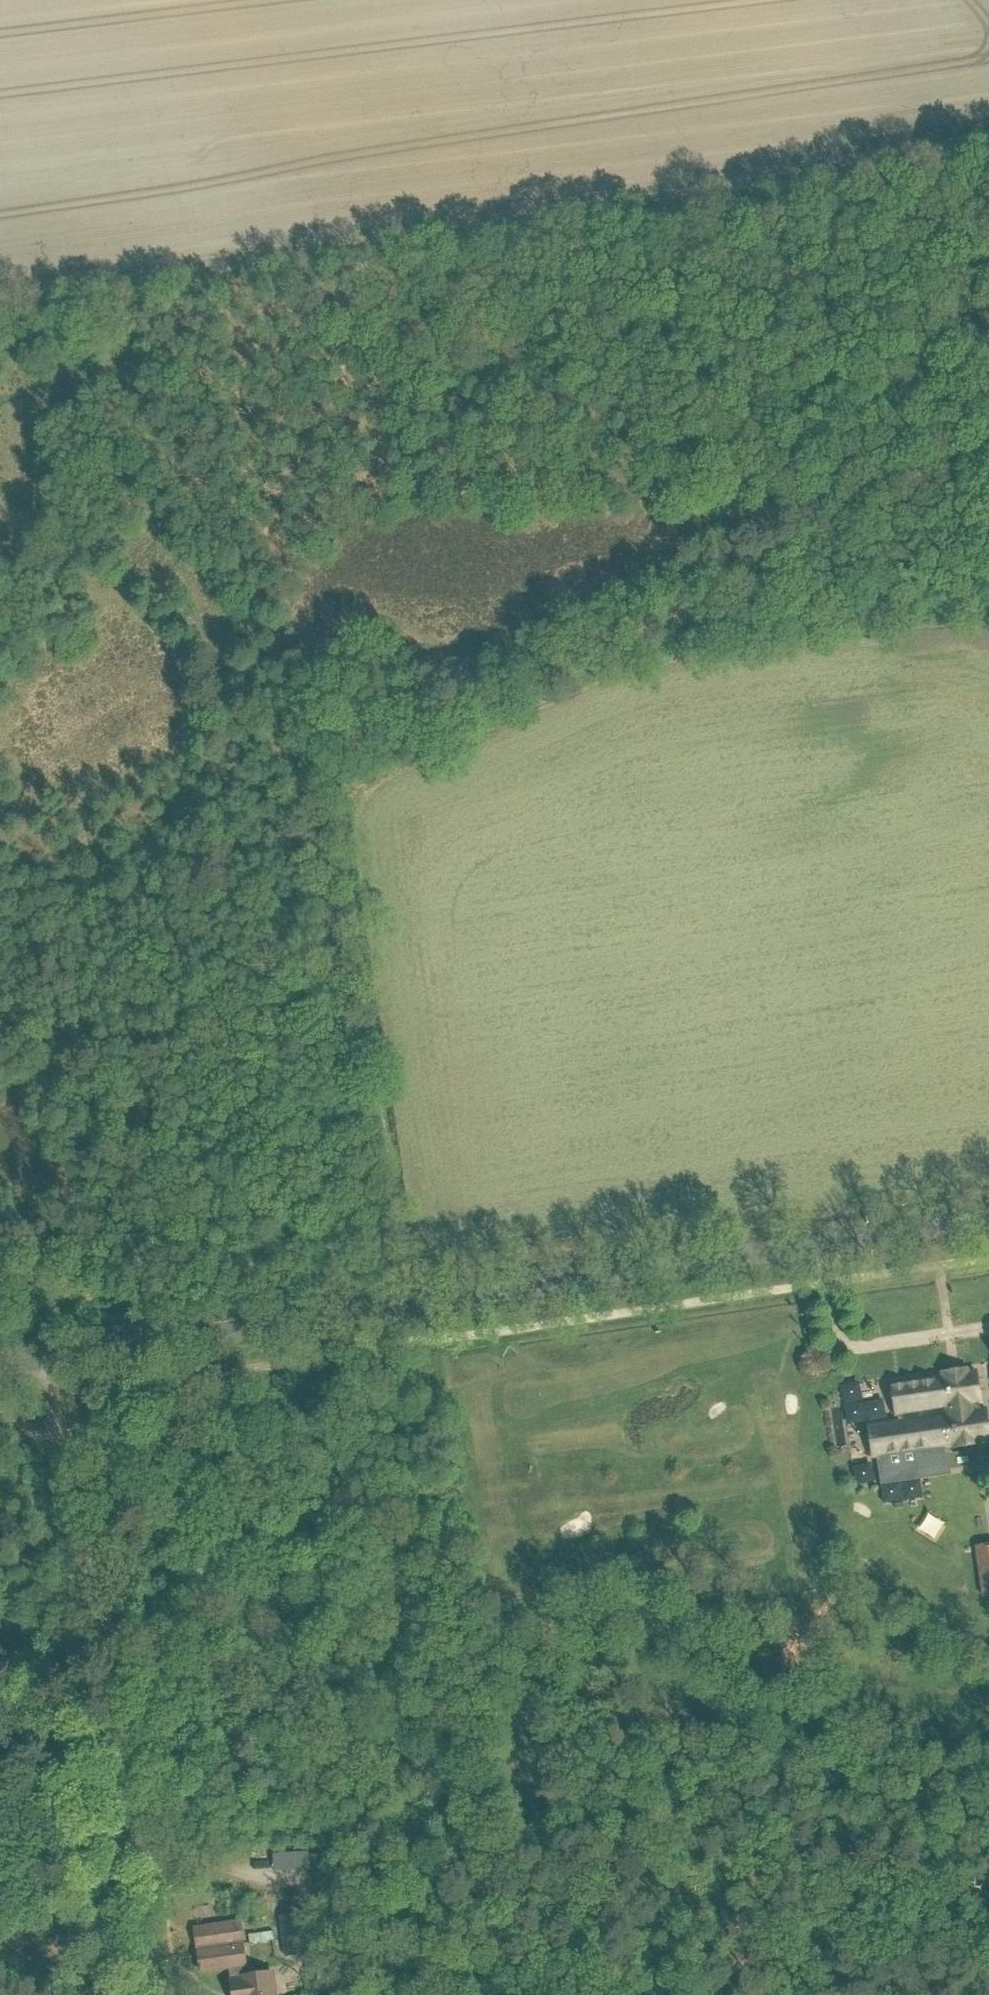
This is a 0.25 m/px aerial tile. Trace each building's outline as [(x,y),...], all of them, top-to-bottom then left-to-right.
[(912,1371),(889,1371),(889,1381),(912,1380),(912,1371)] [(871,1427),(876,1457),(877,1456),(878,1456),(881,1456),(886,1455),(915,1451),(916,1459),(919,1478),(950,1473),(947,1454),(946,1446),(988,1440),(988,1426),(987,1410),(979,1411),(977,1403),(981,1402),(977,1373),(961,1375),(961,1379),(949,1381),(949,1377),(933,1379),(933,1383),(909,1387),(898,1388),(891,1389),(895,1415),(898,1414),(899,1421),(900,1423),(871,1427)] [(870,1459),(871,1476),(916,1473),(915,1456),(870,1459)] [(988,1595),(988,1544),(975,1546),(982,1596),(988,1595)] [(290,1953),(302,1951),(301,1948),(312,1946),(308,1913),(285,1916),(290,1953)] [(201,1972),(248,1965),(241,1921),(194,1928),(201,1972)] [(254,1945),(277,1943),(276,1932),(253,1935),(254,1945)] [(201,1972),(201,1976),(231,1971),(232,1979),(230,1980),(233,1994),(279,1994),(276,1972),(244,1977),(243,1970),(248,1969),(248,1965),(201,1972)]
